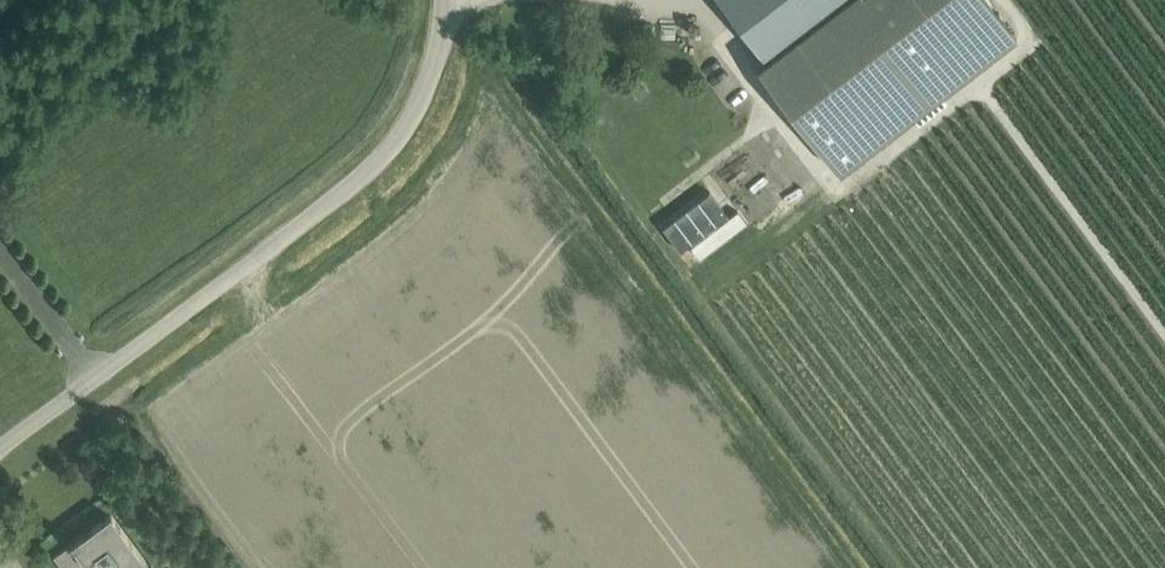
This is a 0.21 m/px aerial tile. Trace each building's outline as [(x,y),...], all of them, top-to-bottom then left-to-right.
[(736,20),(765,59),(841,0),(720,0),(736,20)] [(838,171),(864,151),(845,126),(894,88),(913,112),(937,93),(919,70),(994,11),(986,0),(841,0),(765,59),(757,65),(838,171)] [(53,555),(62,567),(143,567),(147,564),(114,520),(110,513),(53,555)]
